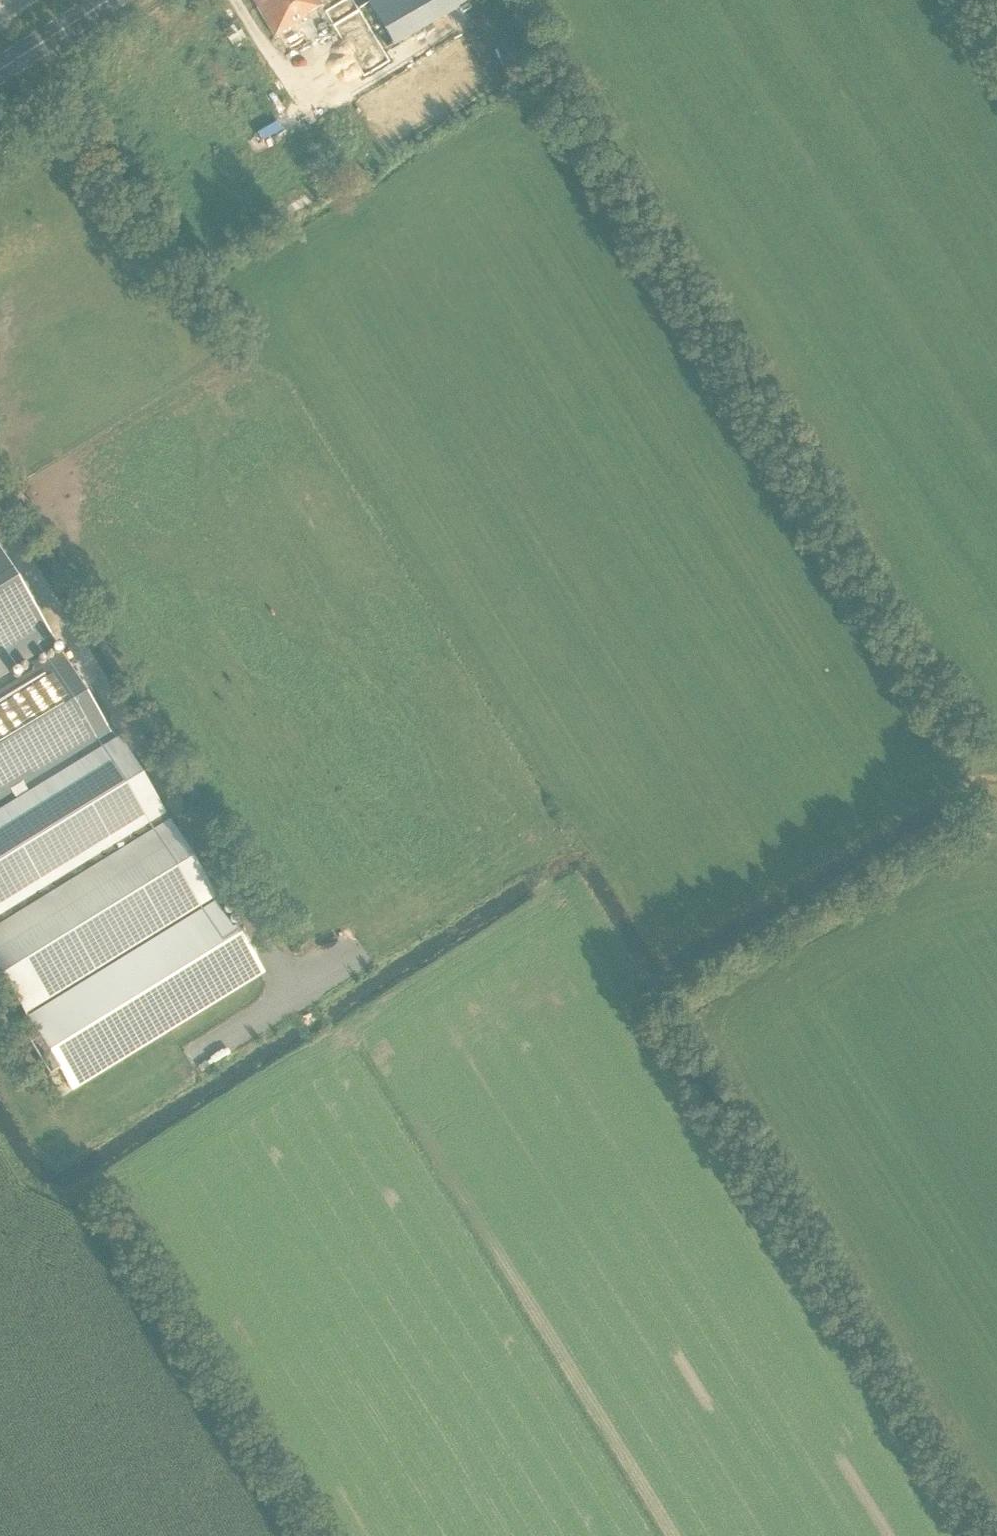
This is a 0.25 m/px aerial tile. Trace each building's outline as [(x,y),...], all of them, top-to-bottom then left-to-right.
[(274,37),(308,17),(306,13),(321,4),(319,0),(252,0),(274,37)] [(354,0),(342,0),(324,10),(362,77),(389,61),(382,50),(469,1),(468,0),(370,0),(358,6),(354,0)] [(0,553),(0,676),(55,643),(0,553)] [(0,690),(0,799),(110,731),(62,653),(0,690)] [(118,737),(0,809),(0,973),(25,1014),(217,897),(118,737)] [(217,897),(25,1014),(72,1092),(264,974),(217,897)]
